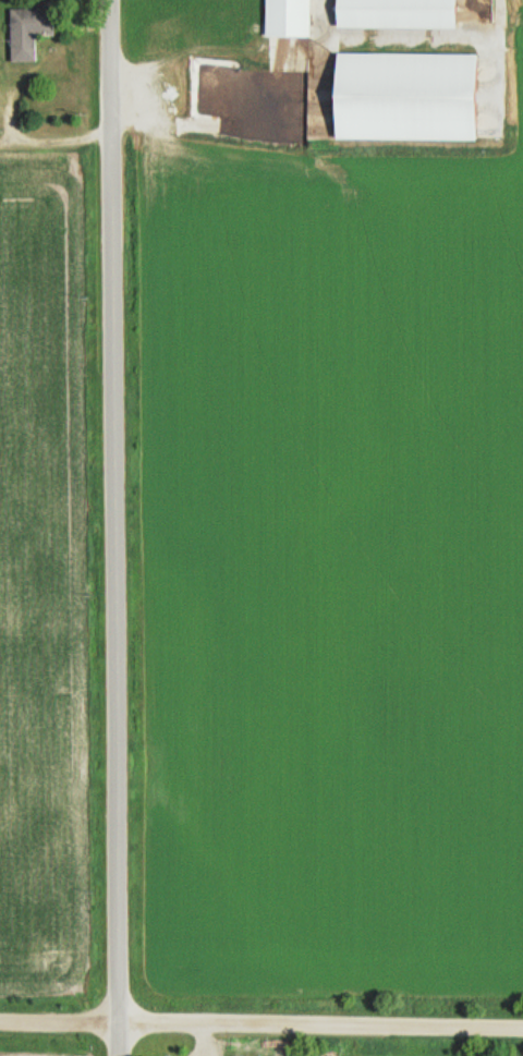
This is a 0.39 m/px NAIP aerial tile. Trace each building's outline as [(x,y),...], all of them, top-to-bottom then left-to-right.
[(265,35),(308,35),(308,0),(265,0),(265,35)] [(336,26),(336,0),(453,0),(453,27),(336,26)] [(8,7),(10,59),(36,59),(35,31),(52,29),(51,4),(8,7)]
